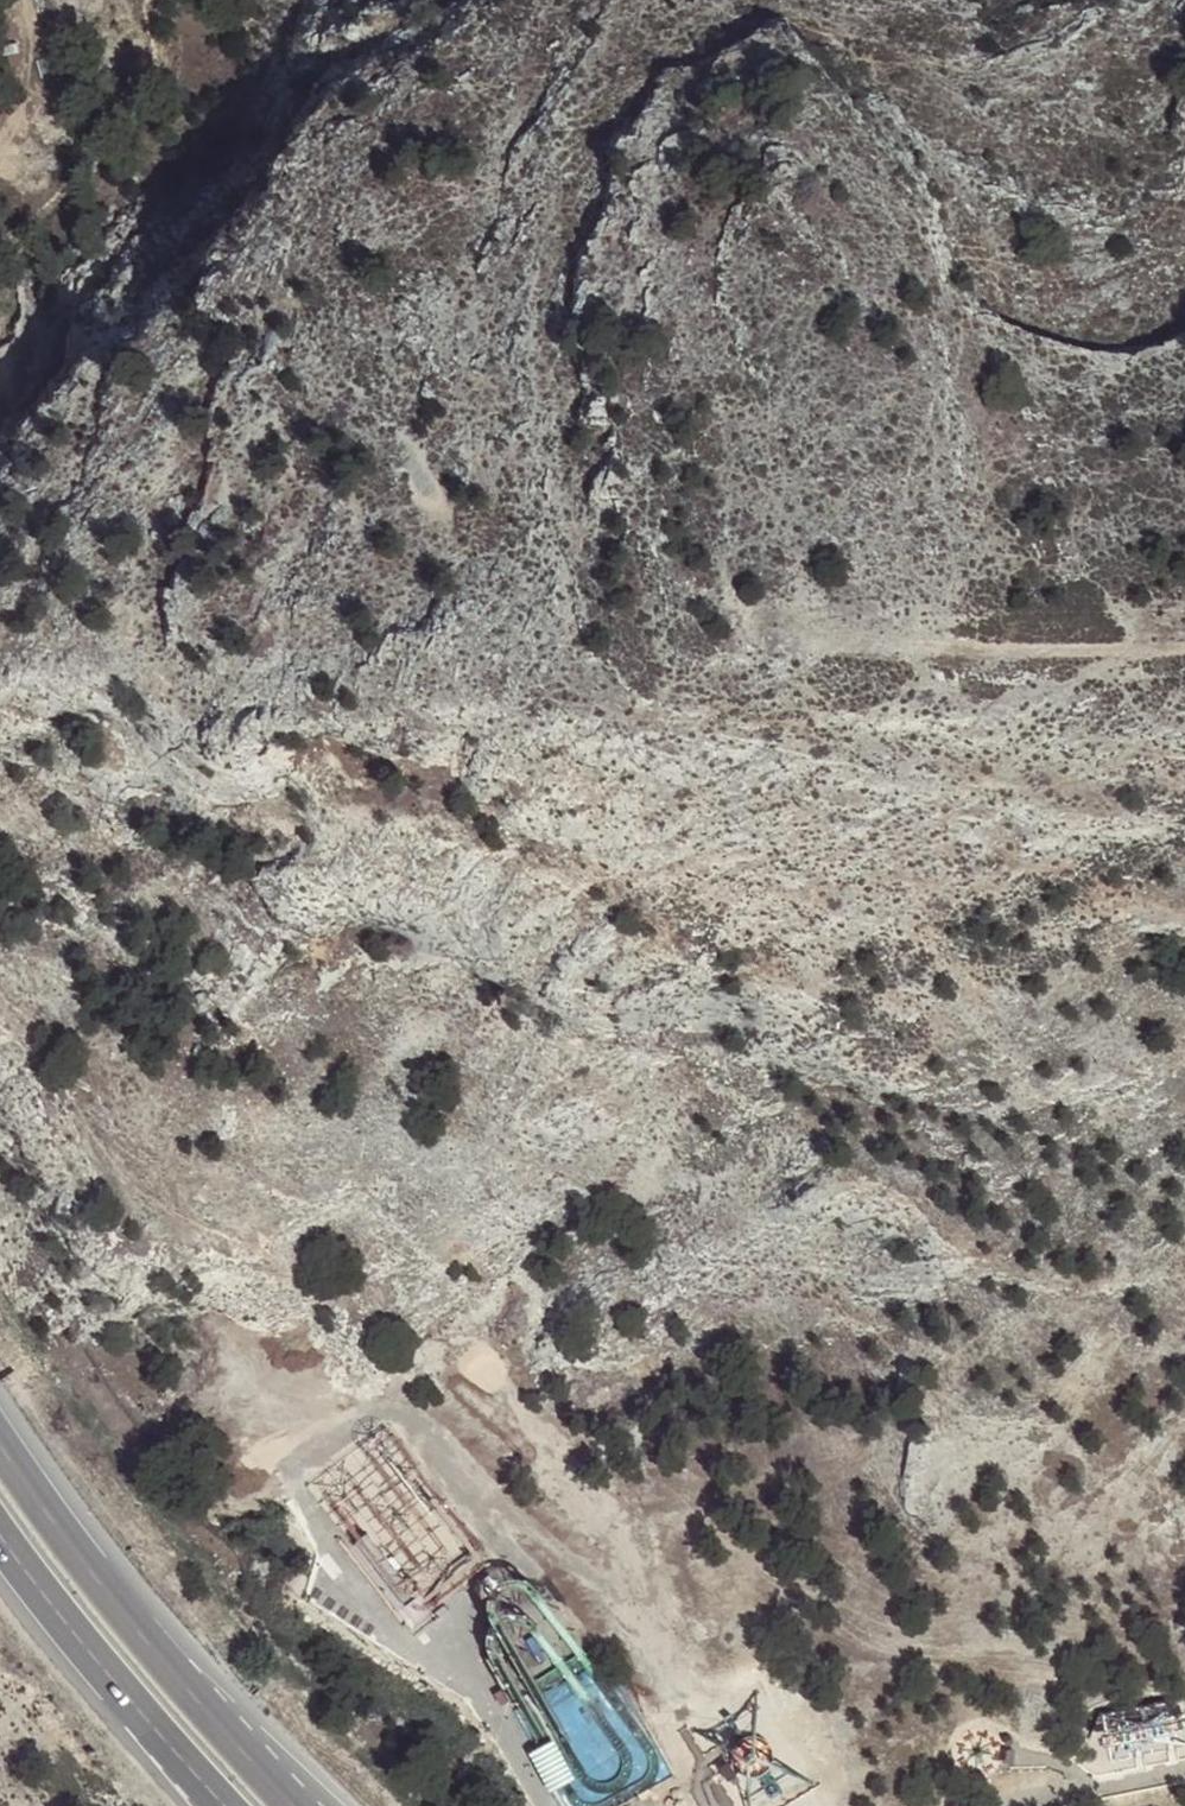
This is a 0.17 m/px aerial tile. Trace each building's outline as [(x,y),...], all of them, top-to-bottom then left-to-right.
[(354,1538),(403,1601),(408,1597),(414,1593),(365,1530),(360,1533),(354,1538)] [(1184,1732),(1184,1702),(1104,1707),(1106,1737),(1184,1732)] [(542,1743),(528,1751),(549,1792),(565,1784),(576,1778),(554,1737),(542,1743)]
